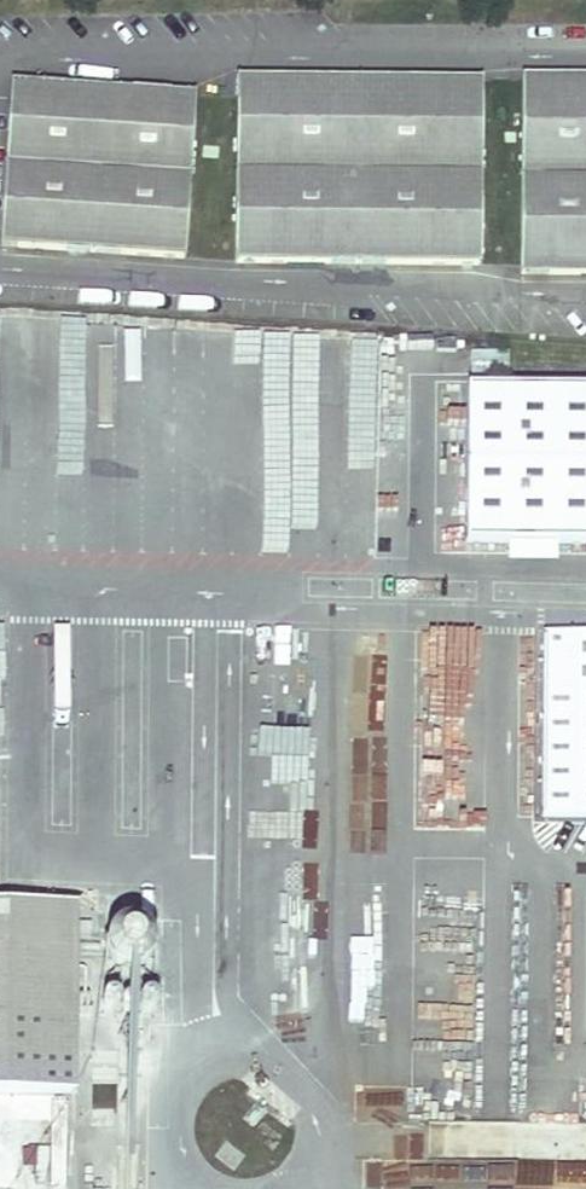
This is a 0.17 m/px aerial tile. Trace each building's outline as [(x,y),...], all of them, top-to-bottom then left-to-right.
[(472,267),(473,81),(229,80),(227,265),(472,267)] [(516,80),(516,282),(585,282),(585,80),(516,80)] [(2,103),(5,103),(21,89),(21,86),(3,85),(2,103)] [(10,250),(177,260),(188,97),(21,86),(21,89),(5,103),(2,103),(0,128),(0,235),(11,247),(10,250)] [(10,250),(11,247),(0,235),(0,249),(10,250)] [(2,322),(2,388),(23,389),(23,340),(19,340),(19,322),(2,322)] [(322,367),(347,367),(347,331),(323,330),(322,367)] [(374,360),(378,336),(356,332),(351,356),(374,360)] [(24,544),(48,545),(56,339),(32,338),(28,456),(27,456),(24,544)] [(474,370),(506,369),(506,351),(474,351),(474,370)] [(461,543),(585,543),(585,388),(462,387),(461,543)] [(446,668),(478,668),(477,628),(446,629),(446,668)] [(544,816),(585,816),(585,631),(545,631),(544,816)] [(75,1094),(75,986),(89,986),(89,922),(76,922),(76,904),(0,903),(0,1093),(75,1094)]
